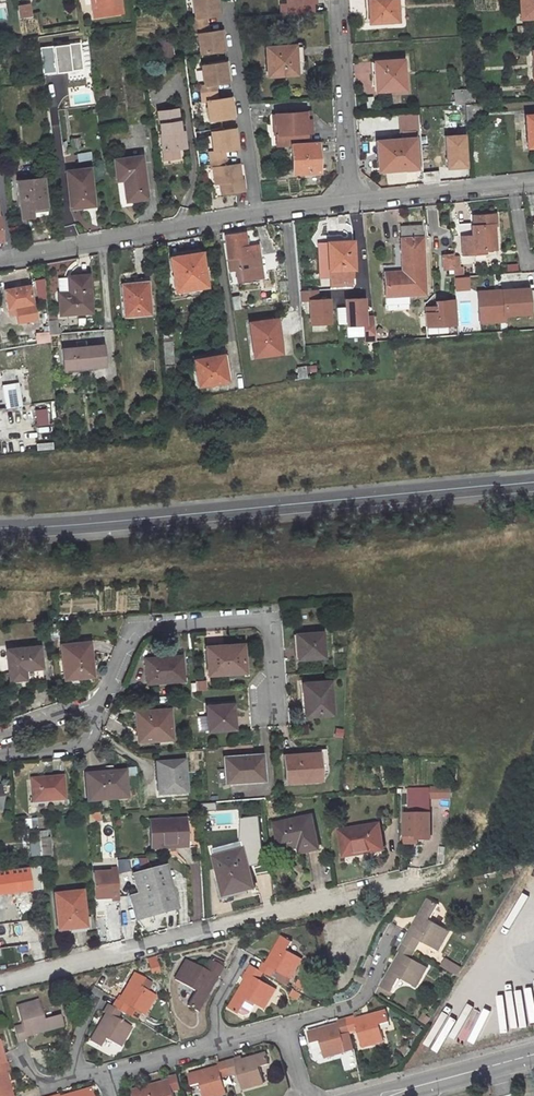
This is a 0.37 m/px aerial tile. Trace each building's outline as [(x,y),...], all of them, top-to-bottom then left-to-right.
[(93,20),(122,16),(120,0),(90,0),(93,20)] [(192,18),(188,19),(190,27),(206,25),(204,17),(218,15),(216,0),(190,0),(192,18)] [(370,23),(397,22),(395,0),(369,0),(370,23)] [(522,8),(522,20),(533,19),(533,0),(521,0),(522,8)] [(28,3),(16,5),(18,16),(30,15),(28,3)] [(198,55),(210,53),(221,51),(224,51),(221,31),(207,33),(206,25),(190,27),(191,35),(195,35),(198,55)] [(38,38),(16,41),(17,50),(39,47),(38,38)] [(80,41),(51,43),(53,70),(82,68),(80,41)] [(294,47),(295,63),(299,63),(303,62),(302,46),(294,47)] [(294,47),(266,49),(268,76),(300,74),(299,63),(295,63),(294,47)] [(403,61),(375,62),(377,92),(405,90),(403,61)] [(214,85),(229,83),(226,62),(200,66),(203,86),(199,87),(200,95),(216,92),(214,85)] [(477,105),(476,89),(465,90),(466,105),(477,105)] [(466,105),(465,90),(455,90),(456,106),(466,105)] [(209,122),(220,121),(232,119),(234,119),(231,98),(217,100),(216,92),(200,95),(201,102),(205,102),(209,122)] [(266,104),(249,105),(250,113),(267,112),(266,104)] [(180,120),(178,107),(160,109),(164,150),(180,148),(179,141),(186,140),(185,129),(178,130),(177,120),(180,120)] [(281,126),(282,135),(280,135),(280,145),(293,144),(311,143),(310,132),(312,132),(311,120),(309,120),(309,112),(278,113),(279,126),(281,126)] [(210,133),(213,154),(209,155),(210,163),(226,160),(224,153),(239,150),(236,130),(210,133)] [(444,168),(467,167),(465,132),(442,133),(444,168)] [(415,138),(379,141),(381,171),(417,169),(415,138)] [(295,174),(321,171),(319,142),(311,143),(293,144),(295,174)] [(165,159),(181,157),(180,148),(164,150),(165,159)] [(115,160),(117,180),(124,179),(127,200),(148,197),(141,156),(115,160)] [(240,182),(239,176),(241,175),(240,166),(227,168),(226,160),(210,163),(212,170),(214,170),(216,186),(220,185),(222,197),(246,193),(244,182),(240,182)] [(95,205),(90,169),(67,172),(72,208),(95,205)] [(19,180),(24,219),(36,217),(35,209),(50,207),(46,176),(19,180)] [(473,250),(495,248),(493,225),(495,225),(494,213),(472,215),(473,227),(459,228),(461,254),(473,253),(473,250)] [(428,293),(422,224),(400,226),(403,272),(404,276),(398,277),(398,272),(385,274),(387,297),(410,295),(428,293)] [(267,274),(263,242),(252,243),(250,231),(230,233),(234,269),(241,268),(242,280),(256,278),(255,275),(267,274)] [(331,271),(357,270),(356,247),(356,242),(344,243),(343,236),(329,237),(331,271)] [(206,250),(175,255),(180,290),(212,285),(206,250)] [(453,269),(452,255),(443,256),(444,270),(453,269)] [(332,278),(358,277),(357,270),(331,271),(332,278)] [(93,311),(89,274),(68,277),(70,292),(57,294),(60,314),(93,311)] [(58,294),(70,292),(68,277),(67,277),(55,279),(58,294)] [(36,299),(45,298),(44,278),(34,279),(36,299)] [(157,311),(154,279),(126,281),(129,314),(157,311)] [(39,318),(33,285),(7,290),(10,309),(18,307),(21,321),(39,318)] [(529,286),(477,289),(478,323),(506,322),(505,316),(530,315),(529,286)] [(300,300),(308,300),(309,324),(331,322),(329,296),(318,297),(318,289),(299,290),(300,300)] [(476,293),(462,293),(462,325),(476,325),(476,293)] [(388,305),(410,304),(410,295),(387,297),(388,305)] [(243,296),(235,297),(237,311),(245,310),(243,296)] [(457,325),(455,300),(436,302),(436,307),(436,313),(425,313),(426,327),(457,325)] [(337,324),(344,323),(342,307),(336,307),(337,324)] [(280,321),(253,323),(256,357),(283,354),(280,321)] [(373,334),(338,337),(338,339),(338,344),(374,342),(373,334)] [(180,350),(179,339),(170,340),(171,351),(180,350)] [(104,343),(64,348),(67,370),(107,365),(104,343)] [(181,361),(180,350),(171,351),(172,362),(181,361)] [(231,354),(203,359),(207,384),(235,380),(231,354)] [(293,368),(294,381),(303,380),(304,379),(304,367),(293,368)] [(17,405),(13,384),(3,386),(6,406),(17,405)] [(47,408),(35,409),(36,426),(48,425),(47,408)] [(320,625),(293,627),(296,654),(322,652),(320,625)] [(240,640),(203,644),(206,671),(243,667),(240,640)] [(94,641),(61,645),(64,679),(87,676),(86,662),(97,661),(94,641)] [(39,646),(6,649),(9,680),(24,679),(23,670),(41,668),(39,646)] [(178,653),(142,656),(144,681),(181,678),(178,653)] [(329,674),(301,676),(303,689),(305,689),(307,711),(332,708),(329,674)] [(231,700),(204,702),(207,726),(233,724),(231,700)] [(167,706),(136,709),(137,726),(134,727),(135,739),(170,735),(167,706)] [(319,748),(283,751),(285,777),(321,774),(320,767),(326,766),(324,743),(318,744),(319,748)] [(261,750),(223,752),(225,778),(262,775),(261,750)] [(184,758),(158,761),(160,780),(156,781),(157,792),(186,790),(184,758)] [(123,770),(86,774),(88,798),(126,794),(123,770)] [(62,774),(31,777),(33,800),(64,797),(62,774)] [(434,835),(436,783),(414,782),(413,810),(409,810),(408,839),(428,839),(428,835),(434,835)] [(442,791),(453,790),(455,790),(455,782),(442,782),(442,791)] [(313,811),(277,820),(283,846),(309,840),(311,846),(322,843),(313,811)] [(184,815),(150,818),(152,846),(187,843),(184,815)] [(382,819),(342,824),(346,850),(358,848),(358,846),(386,842),(382,819)] [(29,828),(32,856),(40,855),(37,831),(37,828),(29,828)] [(52,854),(50,835),(46,836),(46,830),(37,831),(40,855),(52,854)] [(102,856),(115,856),(115,837),(102,837),(102,856)] [(229,850),(230,857),(250,853),(248,846),(229,850)] [(219,860),(222,875),(228,901),(260,894),(250,853),(230,857),(219,860)] [(166,863),(132,873),(137,894),(130,896),(136,917),(178,906),(166,863)] [(0,873),(0,896),(43,890),(41,868),(0,873)] [(94,892),(110,891),(110,894),(119,893),(117,868),(116,869),(102,870),(92,871),(94,892)] [(82,890),(54,893),(58,929),(70,927),(70,924),(84,923),(85,926),(92,925),(91,914),(84,915),(82,890)] [(433,895),(413,930),(411,929),(405,939),(419,947),(425,936),(442,946),(454,927),(436,915),(444,901),(433,895)] [(306,954),(291,945),(295,938),(286,933),(269,960),(268,959),(263,967),(268,970),(275,975),(280,967),(294,975),(306,954)] [(404,948),(385,982),(394,988),(403,973),(420,983),(432,963),(415,953),(419,947),(405,939),(400,946),(404,948)] [(22,966),(21,956),(27,955),(26,947),(0,951),(0,969),(22,966)] [(447,963),(460,970),(463,963),(451,956),(447,963)] [(190,960),(178,979),(197,990),(189,1004),(198,1010),(218,976),(219,977),(225,966),(212,958),(206,969),(190,960)] [(159,969),(157,960),(150,961),(153,970),(159,969)] [(252,997),(269,1006),(282,985),(264,975),(268,970),(263,967),(253,962),(249,969),(254,972),(234,1005),(243,1011),(252,997)] [(154,994),(139,985),(143,978),(134,973),(118,1001),(115,999),(111,1006),(119,1011),(124,1014),(128,1007),(137,1012),(141,1015),(154,994)] [(24,1033),(62,1023),(60,1013),(44,1017),(38,998),(15,1003),(20,1022),(14,1024),(18,1039),(25,1038),(24,1033)] [(103,1039),(117,1047),(129,1026),(115,1018),(119,1011),(111,1006),(107,1004),(102,1012),(105,1014),(88,1041),(98,1047),(103,1039)] [(124,1014),(133,1019),(137,1012),(128,1007),(124,1014)] [(361,1028),(366,1044),(389,1037),(384,1020),(393,1017),(391,1009),(359,1017),(358,1014),(348,1017),(352,1031),(361,1028)] [(340,1022),(310,1031),(312,1041),(321,1039),(326,1055),(349,1048),(345,1033),(352,1031),(348,1017),(339,1019),(340,1022)] [(271,1051),(239,1059),(238,1056),(229,1058),(233,1073),(242,1071),(246,1086),(270,1080),(265,1063),(274,1061),(271,1051)] [(225,1075),(233,1073),(229,1058),(221,1061),(221,1064),(190,1073),(192,1084),(202,1081),(206,1095),(211,1095),(229,1091),(225,1075)] [(4,1070),(8,1069),(5,1061),(0,1062),(0,1095),(11,1095),(4,1070)] [(133,1089),(135,1095),(152,1095),(153,1095),(178,1095),(176,1090),(183,1088),(179,1072),(171,1074),(172,1078),(133,1089)]
